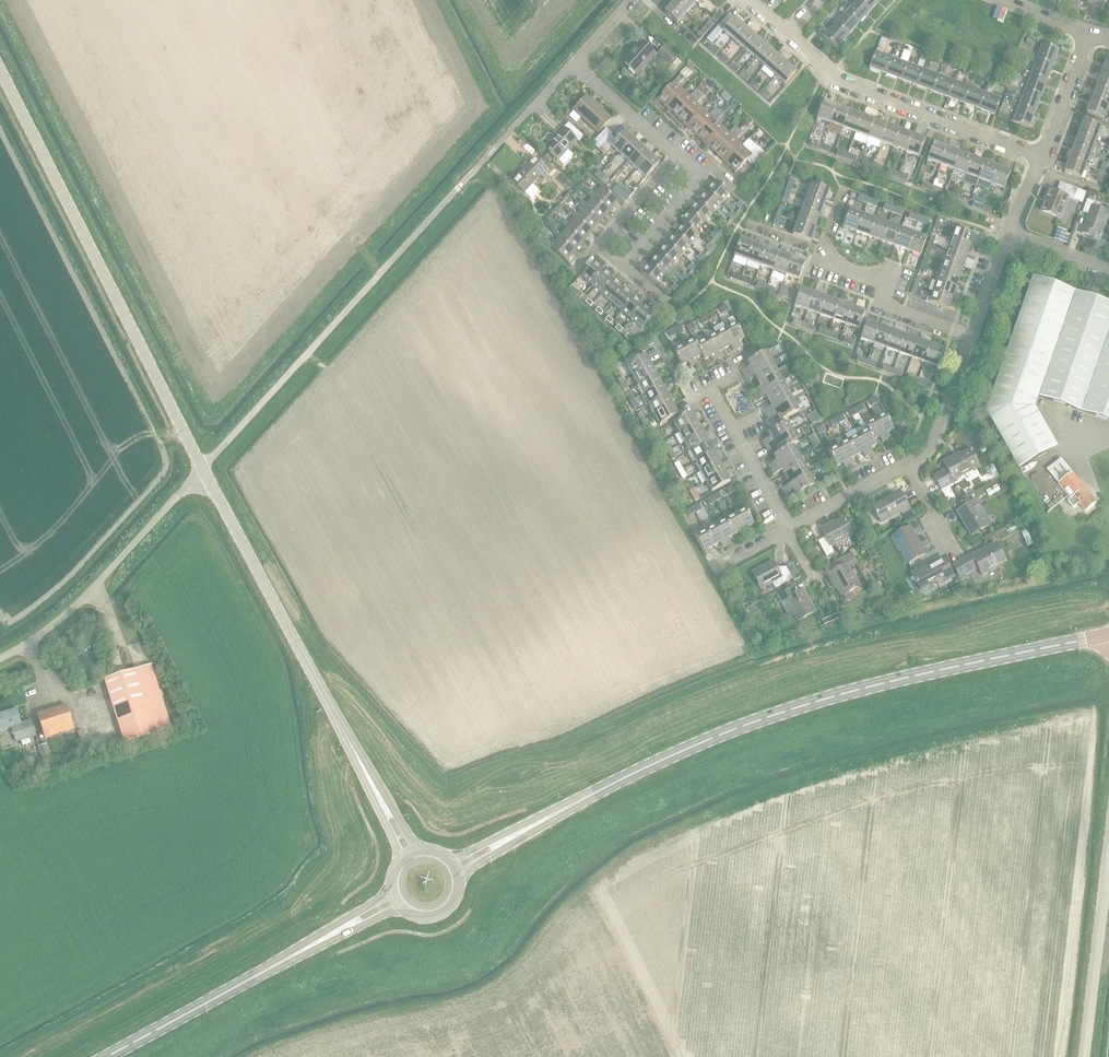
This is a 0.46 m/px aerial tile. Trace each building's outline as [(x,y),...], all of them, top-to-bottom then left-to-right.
[(695,2),(693,0),(675,0),(674,1),(686,12),(695,2)] [(870,11),(859,0),(857,0),(846,11),(859,23),(870,11)] [(880,0),(859,0),(870,11),(880,0)] [(1101,9),(1105,0),(1083,0),(1093,4),(1092,6),(1101,9)] [(677,22),(686,12),(674,1),(665,12),(677,22)] [(712,18),(716,22),(724,14),(720,11),(712,18)] [(848,35),(859,23),(846,11),(835,24),(848,35)] [(733,39),(744,27),(734,18),(726,26),(722,22),(707,39),(711,43),(723,30),(733,39)] [(703,28),(707,32),(715,23),(711,20),(703,28)] [(837,48),(848,35),(835,24),(824,36),(837,48)] [(743,48),(754,36),(744,27),(733,39),(743,48)] [(701,39),(707,32),(703,28),(697,35),(701,39)] [(681,37),(692,47),(699,40),(688,30),(681,37)] [(753,57),(764,45),(754,36),(743,48),(753,57)] [(622,61),(636,74),(655,54),(641,41),(622,61)] [(1036,58),(1053,64),(1058,49),(1042,43),(1036,58)] [(708,49),(715,56),(719,51),(712,44),(708,49)] [(724,44),(720,49),(730,56),(729,57),(739,64),(743,59),(724,44)] [(763,66),(775,54),(764,45),(753,57),(763,66)] [(658,54),(669,64),(675,58),(663,48),(658,54)] [(885,74),(891,57),(875,51),(869,68),(885,74)] [(718,58),(726,65),(730,60),(722,53),(718,58)] [(774,76),(785,63),(775,54),(763,66),(774,76)] [(901,80),(907,63),(891,57),(885,74),(901,80)] [(1047,80),(1053,64),(1036,58),(1031,74),(1047,80)] [(728,66),(736,73),(740,69),(732,62),(728,66)] [(744,62),(740,67),(748,74),(753,69),(744,62)] [(785,63),(774,76),(784,85),(795,72),(785,63)] [(916,86),(922,69),(907,63),(901,80),(916,86)] [(932,91),(938,74),(922,69),(916,86),(932,91)] [(755,70),(750,75),(759,84),(764,79),(755,70)] [(738,76),(746,83),(750,78),(742,71),(738,76)] [(668,108),(683,91),(677,85),(684,78),(680,74),(658,98),(668,108)] [(948,97),(954,80),(938,74),(932,91),(948,97)] [(1041,96),(1047,80),(1031,74),(1025,90),(1041,96)] [(1101,74),(1096,87),(1108,92),(1108,77),(1101,74)] [(765,79),(760,85),(771,95),(776,89),(765,79)] [(748,84),(756,91),(760,87),(752,80),(748,84)] [(963,103),(970,86),(954,80),(948,97),(963,103)] [(703,82),(697,89),(700,92),(706,85),(703,82)] [(979,109),(985,92),(970,86),(963,103),(979,109)] [(1108,104),(1108,92),(1096,87),(1091,99),(1108,106),(1108,104)] [(683,91),(668,108),(678,117),(700,93),(696,89),(690,97),(683,91)] [(759,93),(767,100),(770,96),(762,89),(759,93)] [(1035,112),(1041,96),(1025,90),(1019,106),(1035,112)] [(985,92),(979,109),(995,115),(1001,98),(985,92)] [(687,126),(703,109),(697,103),(703,96),(700,93),(678,117),(687,126)] [(573,110),(598,133),(611,119),(586,96),(573,110)] [(1103,119),(1108,106),(1091,99),(1086,112),(1103,119)] [(829,123),(836,106),(823,101),(816,118),(829,123)] [(842,127),(848,111),(836,106),(829,123),(842,127)] [(1029,127),(1035,112),(1019,106),(1013,121),(1029,127)] [(697,135),(719,111),(716,108),(709,115),(703,109),(687,126),(697,135)] [(707,144),(722,127),(716,121),(723,114),(719,111),(697,135),(707,144)] [(855,132),(861,116),(848,111),(842,127),(855,132)] [(867,137),(874,120),(861,116),(855,132),(867,137)] [(880,142),(886,125),(874,120),(867,137),(880,142)] [(1079,133),(1096,139),(1100,126),(1084,120),(1079,133)] [(893,147),(899,130),(886,125),(880,142),(893,147)] [(716,153),(739,129),(735,126),(728,133),(722,127),(707,144),(716,153)] [(545,148),(558,160),(576,140),(562,127),(557,133),(558,134),(545,148)] [(1014,128),(1013,134),(1024,137),(1026,131),(1014,128)] [(726,162),(742,145),(736,140),(742,132),(739,129),(716,153),(726,162)] [(906,152),(912,135),(899,130),(893,147),(906,152)] [(611,135),(598,150),(603,154),(611,146),(620,154),(633,139),(624,131),(616,140),(611,135)] [(813,138),(833,146),(836,139),(816,131),(813,138)] [(1091,152),(1096,139),(1079,133),(1074,145),(1091,152)] [(912,135),(906,152),(918,156),(925,140),(912,135)] [(942,136),(939,143),(954,149),(957,142),(942,136)] [(628,161),(642,147),(633,139),(620,154),(628,161)] [(819,150),(821,144),(812,140),(810,146),(812,147),(819,150)] [(840,142),(838,148),(853,151),(854,146),(840,142)] [(940,164),(946,148),(933,143),(927,160),(940,164)] [(742,145),(726,162),(736,172),(747,160),(752,165),(764,152),(755,144),(748,151),(742,145)] [(821,144),(819,150),(830,154),(832,147),(821,144)] [(1086,165),(1091,152),(1074,145),(1069,158),(1086,165)] [(637,170),(650,155),(642,147),(628,161),(637,170)] [(952,169),(959,153),(946,148),(940,164),(952,169)] [(844,159),(847,153),(838,150),(836,156),(844,159)] [(847,153),(844,159),(855,163),(857,157),(847,153)] [(965,174),(972,157),(959,153),(952,169),(965,174)] [(650,155),(637,170),(646,178),(659,163),(650,155)] [(978,179),(984,162),(972,157),(965,174),(978,179)] [(512,182),(524,193),(546,169),(534,158),(512,182)] [(1081,177),(1086,165),(1069,158),(1064,171),(1081,177)] [(870,169),(872,163),(863,159),(861,166),(870,169)] [(991,184),(997,167),(984,162),(978,179),(991,184)] [(1100,170),(1105,172),(1108,164),(1103,162),(1100,170)] [(872,163),(870,169),(880,173),(882,167),(872,163)] [(997,167),(991,184),(1004,189),(1010,172),(997,167)] [(895,179),(898,172),(889,169),(886,175),(895,179)] [(597,179),(602,173),(599,170),(594,176),(597,179)] [(898,172),(895,179),(906,182),(910,171),(905,170),(904,175),(898,172)] [(1100,183),(1105,172),(1100,170),(1098,173),(1094,171),(1091,177),(1097,179),(1096,181),(1100,183)] [(602,173),(597,179),(604,185),(609,179),(602,173)] [(786,189),(791,191),(795,181),(789,179),(786,189)] [(932,185),(930,191),(940,195),(942,189),(941,189),(942,185),(937,183),(938,180),(935,179),(933,185),(932,185)] [(579,187),(586,192),(591,187),(584,181),(579,187)] [(708,191),(721,203),(730,193),(716,181),(708,191)] [(930,191),(932,185),(923,182),(921,188),(930,191)] [(1068,197),(1073,200),(1077,189),(1060,182),(1056,192),(1049,190),(1041,211),(1060,218),(1068,197)] [(619,188),(621,187),(618,184),(612,191),(615,194),(619,188)] [(807,197),(824,203),(829,190),(811,184),(807,197)] [(593,197),(609,211),(618,201),(602,187),(595,195),(590,190),(586,194),(592,198),(593,197)] [(619,188),(615,194),(625,202),(631,195),(621,187),(619,188)] [(788,201),(791,191),(786,189),(782,199),(788,201)] [(713,213),(721,203),(708,191),(699,201),(713,213)] [(955,201),(957,195),(948,192),(946,197),(955,201)] [(867,203),(869,198),(859,194),(857,200),(867,203)] [(957,195),(955,201),(965,205),(968,199),(957,195)] [(601,221),(609,211),(593,197),(592,198),(586,205),(581,200),(578,204),(583,208),(584,207),(601,221)] [(819,216),(824,203),(807,197),(802,210),(819,216)] [(869,198),(867,203),(877,207),(879,201),(869,198)] [(1095,232),(1100,234),(1108,212),(1093,207),(1094,202),(1087,199),(1082,212),(1089,214),(1082,233),(1093,237),(1095,232)] [(704,222),(713,213),(699,201),(690,211),(704,222)] [(735,206),(739,209),(744,204),(740,201),(735,206)] [(981,211),(983,205),(974,201),(971,207),(981,211)] [(892,213),(894,207),(885,204),(883,209),(892,213)] [(912,204),(910,210),(921,213),(923,207),(912,204)] [(776,215),(782,217),(786,207),(780,205),(776,215)] [(983,205),(981,211),(991,215),(993,208),(983,205)] [(584,207),(583,208),(578,215),(569,207),(566,209),(570,213),(569,214),(575,218),(576,217),(592,231),(601,221),(584,207)] [(894,207),(892,213),(902,217),(904,211),(894,207)] [(815,229),(819,216),(802,210),(797,223),(815,229)] [(856,232),(863,215),(850,210),(843,228),(856,232)] [(696,232),(704,222),(690,211),(682,221),(685,223),(696,232)] [(918,222),(920,216),(910,213),(908,219),(918,222)] [(779,226),(782,217),(776,215),(773,224),(779,226)] [(869,237),(875,220),(863,215),(856,232),(869,237)] [(918,222),(916,228),(922,230),(924,224),(928,226),(929,220),(920,216),(918,222)] [(584,241),(592,231),(576,217),(575,218),(569,225),(561,217),(558,221),(566,228),(567,227),(584,241)] [(1063,229),(1067,223),(1060,219),(1056,226),(1063,229)] [(882,242),(888,224),(875,220),(869,237),(882,242)] [(718,226),(722,229),(726,224),(723,221),(718,226)] [(932,230),(938,232),(941,223),(935,221),(932,230)] [(699,235),(696,232),(685,223),(676,233),(690,245),(699,235)] [(810,242),(815,229),(797,223),(793,235),(810,242)] [(895,246),(901,229),(888,224),(882,242),(895,246)] [(540,232),(546,237),(550,232),(545,227),(540,232)] [(575,251),(584,241),(567,227),(566,228),(561,235),(555,230),(552,234),(557,238),(559,237),(575,251)] [(950,239),(970,246),(974,235),(954,228),(950,239)] [(907,251),(914,234),(901,229),(895,246),(907,251)] [(1069,235),(1058,231),(1055,238),(1066,243),(1069,235)] [(682,255),(690,245),(676,233),(668,243),(682,255)] [(914,234),(907,251),(920,255),(927,238),(914,234)] [(566,261),(575,251),(559,237),(557,238),(552,245),(547,240),(543,244),(549,249),(550,248),(566,261)] [(747,261),(754,244),(741,239),(734,256),(747,261)] [(967,256),(970,246),(950,239),(947,249),(967,256)] [(802,252),(769,241),(766,247),(799,259),(802,252)] [(673,265),(682,255),(668,243),(659,253),(673,265)] [(704,248),(708,252),(712,246),(709,243),(704,248)] [(930,253),(933,244),(928,243),(925,251),(930,253)] [(760,266),(766,248),(754,244),(747,261),(760,266)] [(773,270),(779,253),(766,248),(760,266),(773,270)] [(963,267),(967,256),(947,249),(943,260),(963,267)] [(665,275),(673,265),(659,253),(651,263),(665,275)] [(695,259),(699,262),(704,257),(700,253),(695,259)] [(786,275),(792,258),(779,253),(773,270),(786,275)] [(921,264),(926,265),(929,258),(923,256),(921,264)] [(792,258),(786,275),(799,280),(805,262),(792,258)] [(959,277),(963,267),(943,260),(939,270),(959,277)] [(592,285),(604,271),(594,262),(582,276),(592,285)] [(656,285),(665,275),(651,263),(642,273),(656,285)] [(734,263),(732,269),(752,276),(754,270),(734,263)] [(923,274),(926,265),(921,264),(918,272),(923,274)] [(956,288),(959,277),(939,270),(936,281),(956,288)] [(602,294),(614,280),(604,271),(592,285),(602,294)] [(740,281),(742,276),(732,272),(730,278),(740,281)] [(678,278),(682,282),(687,277),(683,274),(678,278)] [(742,276),(740,281),(749,285),(751,279),(742,276)] [(1108,421),(1108,304),(1032,278),(986,411),(1019,469),(1051,450),(1052,437),(1034,407),(1038,396),(1108,421)] [(612,302),(624,288),(614,280),(602,294),(612,302)] [(956,288),(936,281),(933,280),(932,285),(934,285),(932,291),(952,298),(956,288)] [(765,291),(767,286),(758,282),(756,287),(765,291)] [(786,282),(784,286),(794,290),(796,286),(786,282)] [(807,291),(865,310),(868,303),(809,284),(807,291)] [(767,286),(765,291),(775,294),(777,289),(767,286)] [(622,311),(634,297),(624,288),(612,302),(622,311)] [(807,311),(814,294),(800,289),(794,306),(807,311)] [(575,294),(580,298),(584,294),(579,290),(575,294)] [(948,310),(952,298),(932,291),(930,298),(927,297),(926,302),(948,310)] [(781,297),(791,300),(793,295),(783,292),(781,297)] [(820,315),(826,298),(814,294),(807,311),(820,315)] [(631,319),(643,305),(634,297),(622,311),(631,319)] [(585,302),(590,307),(594,303),(589,298),(585,302)] [(600,307),(607,305),(604,298),(598,300),(600,307)] [(833,320),(839,303),(826,298),(820,315),(833,320)] [(846,325),(852,307),(839,303),(833,320),(846,325)] [(719,308),(723,314),(729,310),(726,304),(719,308)] [(643,305),(631,319),(642,328),(654,314),(643,305)] [(595,311),(600,315),(603,312),(598,307),(595,311)] [(852,307),(846,325),(859,329),(865,312),(852,307)] [(705,315),(709,322),(715,318),(712,312),(705,315)] [(702,325),(709,322),(705,315),(699,319),(702,325)] [(801,328),(803,322),(794,319),(792,324),(801,328)] [(840,331),(841,325),(827,321),(825,327),(840,331)] [(686,326),(690,332),(696,328),(693,322),(686,326)] [(803,322),(801,328),(815,332),(817,327),(803,322)] [(873,344),(880,327),(866,322),(860,339),(873,344)] [(726,329),(737,349),(741,347),(738,342),(744,338),(736,323),(726,329)] [(674,328),(677,334),(684,330),(681,324),(674,328)] [(615,328),(620,333),(623,329),(618,325),(615,328)] [(827,337),(829,331),(819,327),(817,333),(827,337)] [(846,327),(843,333),(854,338),(857,332),(846,327)] [(886,349),(892,331),(880,327),(873,344),(886,349)] [(671,337),(677,334),(674,328),(668,331),(671,337)] [(733,351),(737,349),(726,329),(716,334),(724,349),(730,346),(733,351)] [(829,331),(827,337),(836,340),(839,334),(829,331)] [(899,353),(905,336),(892,331),(886,349),(899,353)] [(625,337),(631,342),(634,338),(628,333),(625,337)] [(718,353),(724,349),(716,334),(706,340),(717,360),(721,358),(718,353)] [(912,358),(918,341),(905,336),(899,353),(912,358)] [(843,342),(853,346),(855,340),(845,337),(843,342)] [(701,355),(696,345),(694,340),(683,345),(694,366),(698,363),(696,359),(701,355)] [(713,362),(717,360),(706,340),(696,345),(701,355),(704,360),(710,357),(713,362)] [(924,362),(931,345),(918,341),(912,358),(924,362)] [(691,368),(694,366),(683,345),(673,351),(682,366),(688,363),(691,368)] [(931,345),(924,362),(937,367),(944,350),(931,345)] [(744,376),(774,360),(773,358),(771,360),(766,351),(748,362),(750,367),(742,372),(744,376)] [(633,376),(651,366),(646,355),(628,365),(633,376)] [(866,365),(868,359),(859,356),(857,361),(866,365)] [(868,359),(866,365),(876,368),(878,363),(868,359)] [(758,382),(777,371),(773,363),(775,362),(774,360),(744,376),(747,381),(756,376),(758,382)] [(891,374),(893,368),(881,364),(879,370),(891,374)] [(639,386),(657,376),(651,366),(633,376),(639,386)] [(893,368),(891,374),(901,378),(903,372),(893,368)] [(755,396),(785,380),(784,378),(781,379),(777,371),(758,382),(761,386),(752,391),(755,396)] [(917,383),(919,378),(909,374),(907,380),(917,383)] [(644,395),(662,385),(657,376),(639,386),(644,395)] [(919,378),(917,383),(926,387),(929,381),(919,378)] [(626,380),(620,383),(624,391),(630,387),(626,380)] [(769,401),(788,391),(783,383),(786,382),(785,380),(755,396),(758,401),(766,396),(769,401)] [(649,405),(667,395),(662,385),(644,395),(649,405)] [(766,416),(796,400),(795,398),(792,399),(788,391),(769,401),(772,406),(763,411),(766,416)] [(631,403),(635,400),(631,392),(626,395),(631,403)] [(655,414),(673,404),(667,395),(649,405),(655,414)] [(869,399),(872,405),(879,402),(876,396),(869,399)] [(635,400),(631,403),(635,410),(639,407),(635,400)] [(796,400),(766,416),(769,421),(777,416),(780,421),(799,411),(794,403),(797,402),(796,400)] [(856,407),(859,413),(865,409),(862,403),(856,407)] [(673,404),(655,414),(660,424),(678,414),(673,404)] [(852,416),(859,413),(856,407),(849,410),(852,416)] [(641,422),(646,419),(642,411),(637,414),(641,422)] [(679,433),(698,423),(693,413),(674,423),(679,433)] [(836,418),(839,424),(845,421),(842,414),(836,418)] [(875,420),(886,440),(890,438),(887,433),(893,429),(885,414),(875,420)] [(833,427),(839,424),(836,418),(830,421),(833,427)] [(646,419),(641,422),(646,430),(650,427),(646,419)] [(882,442),(886,440),(875,420),(865,425),(867,430),(874,440),(879,437),(882,442)] [(765,447),(795,431),(794,429),(791,430),(787,422),(768,432),(771,438),(762,442),(765,447)] [(685,443),(703,432),(698,423),(679,433),(685,443)] [(816,429),(819,435),(826,431),(822,425),(816,429)] [(657,432),(661,440),(666,437),(661,429),(657,432)] [(876,445),(874,440),(867,430),(858,435),(869,455),(873,453),(870,448),(876,445)] [(779,452),(793,445),(798,442),(793,434),(796,433),(795,431),(765,447),(768,452),(776,447),(779,452)] [(690,452),(709,442),(703,432),(685,443),(690,452)] [(865,457),(869,455),(858,435),(848,441),(856,456),(862,453),(865,457)] [(850,459),(856,456),(848,441),(838,446),(849,466),(853,464),(850,459)] [(668,452),(672,449),(668,442),(664,445),(668,452)] [(696,462),(714,452),(709,442),(690,452),(696,462)] [(771,470),(800,454),(799,452),(797,453),(793,445),(779,452),(774,455),(777,460),(768,465),(771,470)] [(845,468),(849,466),(838,446),(828,451),(836,467),(842,463),(845,468)] [(954,479),(979,465),(970,448),(954,457),(953,456),(943,461),(947,469),(934,476),(941,488),(955,481),(954,479)] [(672,449),(668,452),(672,460),(677,457),(672,449)] [(701,472),(720,462),(714,452),(696,462),(701,472)] [(785,475),(803,465),(799,457),(801,456),(800,454),(771,470),(773,475),(782,470),(785,475)] [(1085,511),(1096,503),(1061,458),(1047,469),(1070,499),(1067,501),(1073,507),(1079,503),(1085,511)] [(678,472),(683,469),(679,461),(674,464),(678,472)] [(707,482),(725,471),(720,462),(701,472),(707,482)] [(782,490),(811,474),(810,472),(808,473),(803,465),(785,475),(788,480),(779,485),(782,490)] [(683,469),(678,472),(683,480),(688,477),(683,469)] [(725,471),(707,482),(712,491),(731,481),(725,471)] [(811,474),(782,490),(784,495),(793,490),(796,495),(814,485),(810,477),(812,475),(811,474)] [(699,480),(694,482),(699,492),(703,490),(699,480)] [(689,491),(694,489),(690,481),(685,484),(689,491)] [(726,489),(729,494),(735,491),(732,485),(726,489)] [(694,489),(689,491),(695,501),(700,498),(694,489)] [(712,496),(715,502),(716,502),(719,508),(725,504),(719,493),(712,496)] [(903,513),(910,509),(901,493),(886,502),(885,499),(872,506),(881,522),(902,511),(903,513)] [(709,505),(715,502),(712,496),(706,499),(709,505)] [(957,511),(971,536),(989,525),(976,500),(957,511)] [(692,507),(696,513),(702,509),(699,503),(692,507)] [(689,516),(696,513),(692,507),(686,510),(689,516)] [(735,515),(746,535),(750,533),(747,528),(754,524),(745,509),(735,515)] [(742,537),(746,535),(735,515),(725,520),(734,535),(740,532),(742,537)] [(852,519),(846,523),(844,518),(830,526),(829,524),(821,529),(825,537),(818,541),(827,556),(834,552),(830,545),(852,533),(851,532),(857,529),(852,519)] [(728,539),(734,535),(725,520),(715,525),(726,545),(730,543),(728,539)] [(1029,520),(1021,522),(1025,538),(1033,535),(1029,520)] [(723,548),(726,545),(715,525),(705,531),(714,546),(720,543),(723,548)] [(893,536),(908,564),(925,555),(910,527),(893,536)] [(708,549),(714,546),(705,531),(695,536),(706,556),(710,554),(708,549)] [(982,576),(994,569),(993,567),(1005,561),(996,543),(952,566),(960,581),(966,578),(965,576),(978,569),(982,576)] [(838,570),(828,575),(840,597),(843,596),(846,602),(855,597),(851,591),(858,587),(848,568),(856,563),(851,553),(834,562),(838,570)] [(938,586),(953,577),(944,560),(929,568),(928,566),(912,575),(921,592),(936,584),(938,586)] [(786,567),(777,571),(772,562),(753,573),(761,589),(780,579),(783,584),(792,579),(786,567)] [(803,590),(796,594),(793,588),(779,596),(791,618),(796,615),(799,621),(815,612),(803,590)] [(77,655),(94,641),(90,636),(73,650),(77,655)] [(171,728),(151,665),(104,680),(124,743),(171,728)] [(37,715),(44,739),(74,729),(67,706),(37,715)] [(0,714),(0,731),(12,727),(16,742),(21,741),(22,746),(31,743),(30,738),(36,736),(31,720),(21,723),(17,709),(0,714)]
